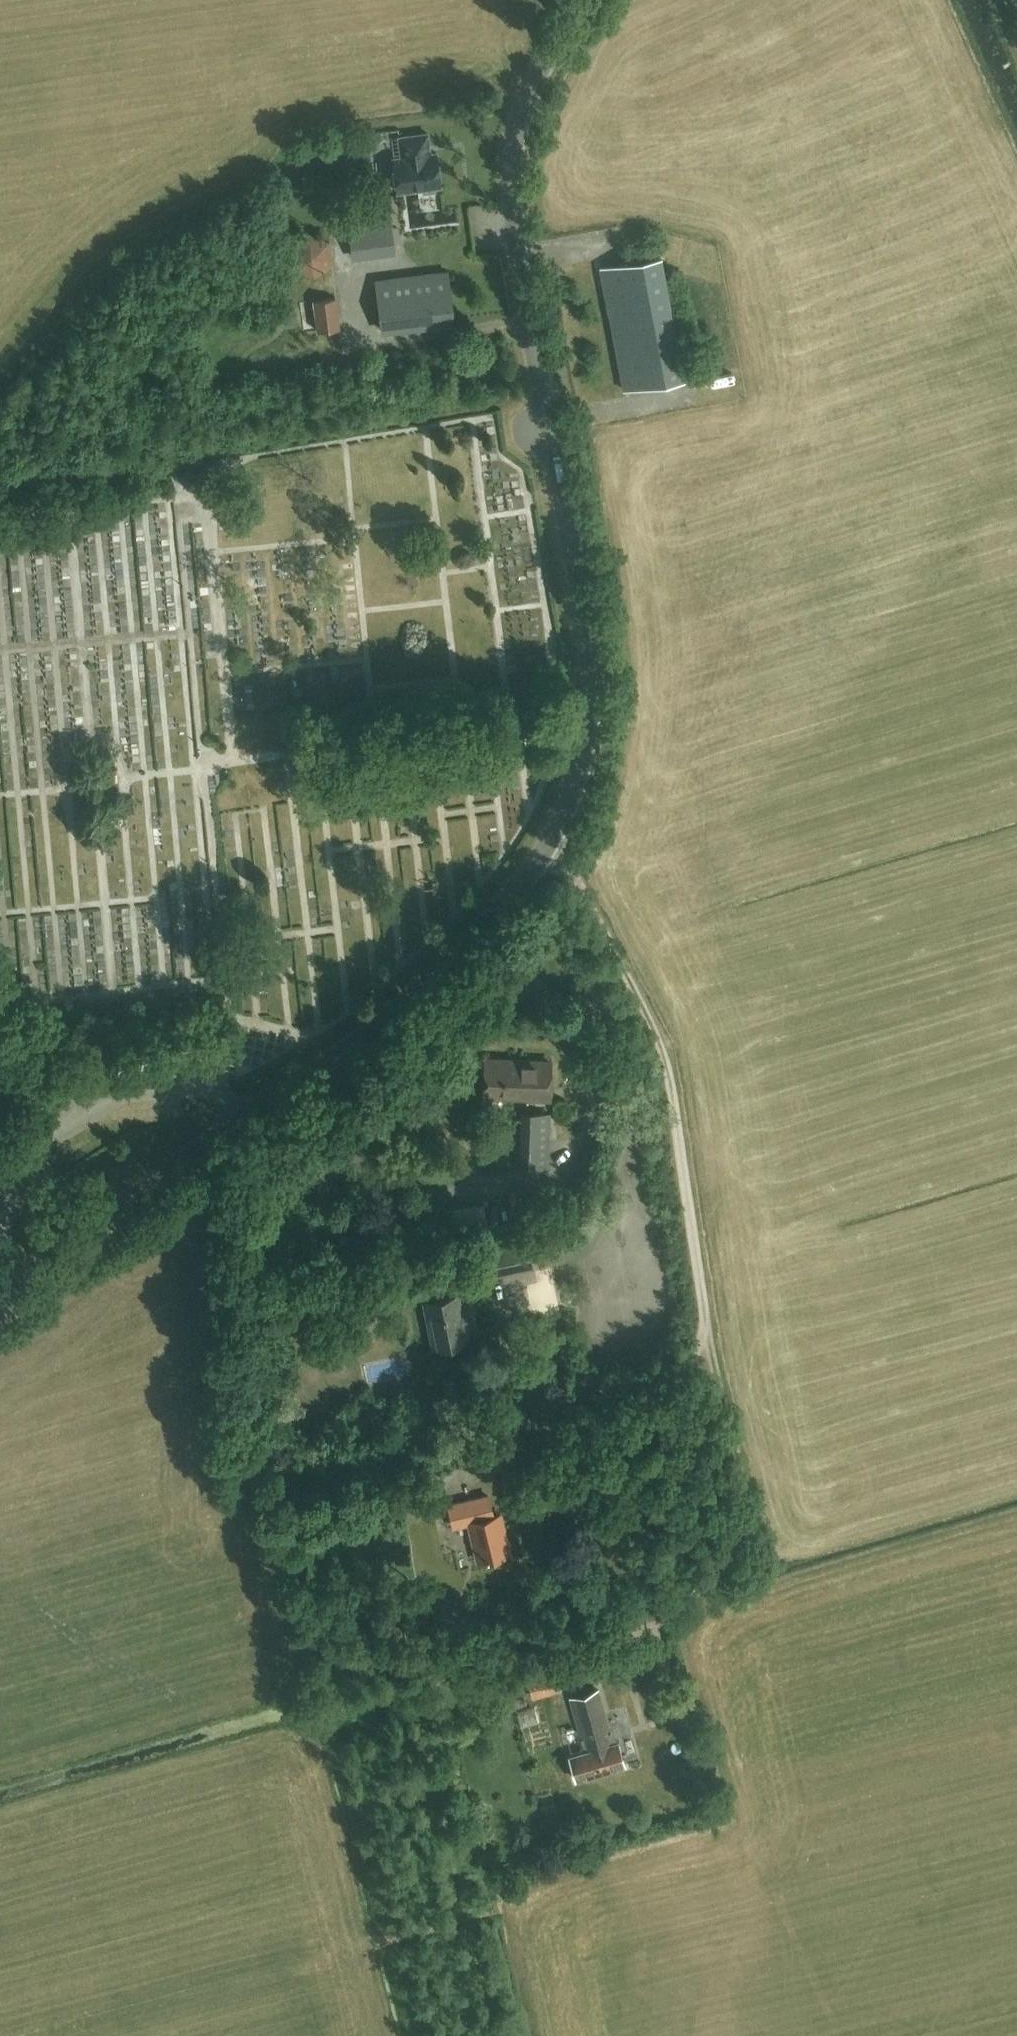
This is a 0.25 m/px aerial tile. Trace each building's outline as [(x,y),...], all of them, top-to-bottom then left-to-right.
[(435,191),(435,187),(440,186),(436,152),(428,153),(427,146),(429,145),(427,133),(399,136),(401,156),(393,158),(397,191),(422,188),(423,193),(435,191)] [(348,217),(353,255),(397,249),(392,211),(348,217)] [(660,256),(601,268),(625,390),(684,378),(660,256)] [(374,280),(380,328),(454,319),(448,271),(374,280)] [(336,294),(314,297),(318,328),(340,326),(336,294)] [(485,1059),(483,1095),(550,1097),(551,1062),(485,1059)] [(553,1114),(527,1114),(525,1170),(551,1170),(553,1114)] [(486,1276),(532,1265),(527,1241),(480,1252),(486,1276)] [(458,1295),(424,1302),(434,1347),(468,1340),(458,1295)] [(379,1388),(410,1387),(410,1372),(378,1373),(379,1388)] [(487,1495),(449,1504),(454,1526),(469,1522),(478,1560),(509,1552),(500,1515),(492,1516),(487,1495)] [(537,1673),(541,1691),(559,1687),(554,1669),(537,1673)] [(570,1755),(576,1779),(625,1765),(618,1741),(610,1744),(607,1733),(610,1732),(598,1690),(570,1698),(585,1751),(570,1755)]
